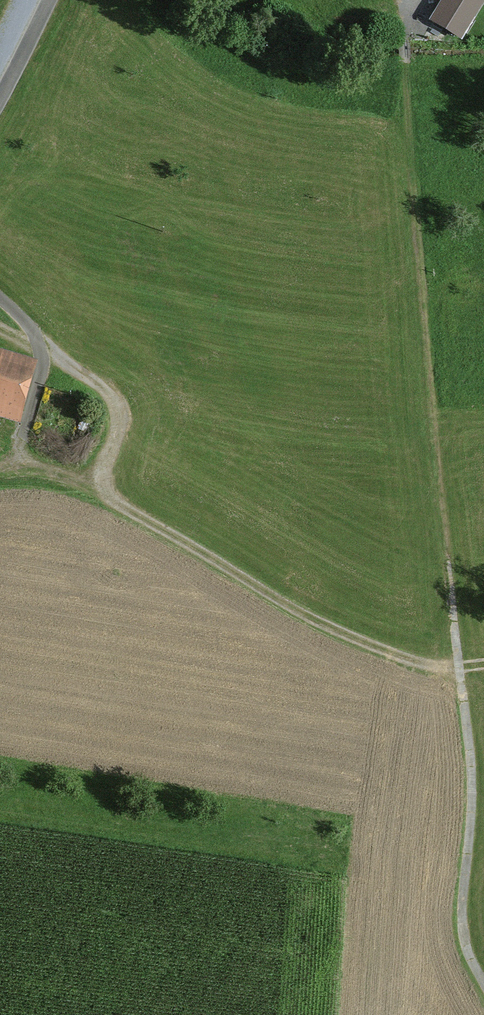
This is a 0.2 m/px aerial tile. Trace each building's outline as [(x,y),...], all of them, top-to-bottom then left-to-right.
[(434,19),(463,38),(483,7),(483,0),(447,0),(434,19)] [(26,422),(42,362),(0,351),(0,416),(26,422)]
